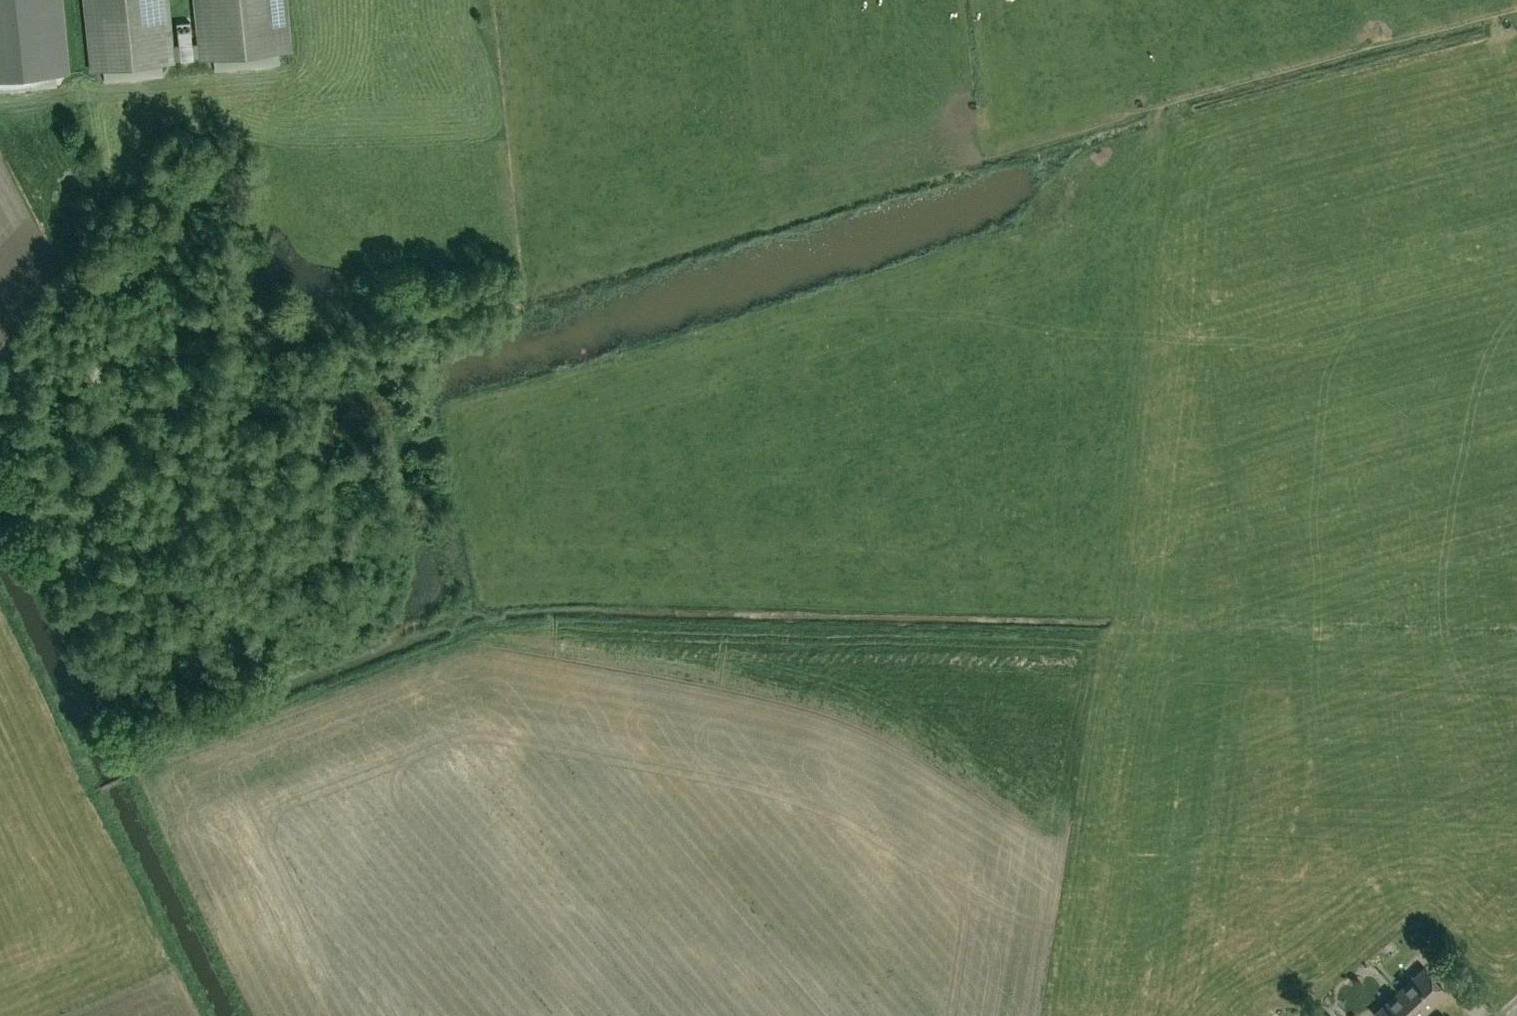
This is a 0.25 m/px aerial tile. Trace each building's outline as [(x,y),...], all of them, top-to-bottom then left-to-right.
[(62,0),(0,0),(0,78),(69,72),(62,0)] [(92,70),(174,62),(167,0),(85,0),(92,70)] [(202,59),(291,50),(286,0),(196,0),(202,59)] [(5,86),(6,105),(74,103),(73,84),(5,86)] [(1422,1015),(1447,991),(1425,968),(1404,988),(1397,981),(1392,985),(1399,992),(1422,1015)] [(1377,1014),(1379,1015),(1421,1015),(1422,1015),(1399,992),(1377,1014)]
